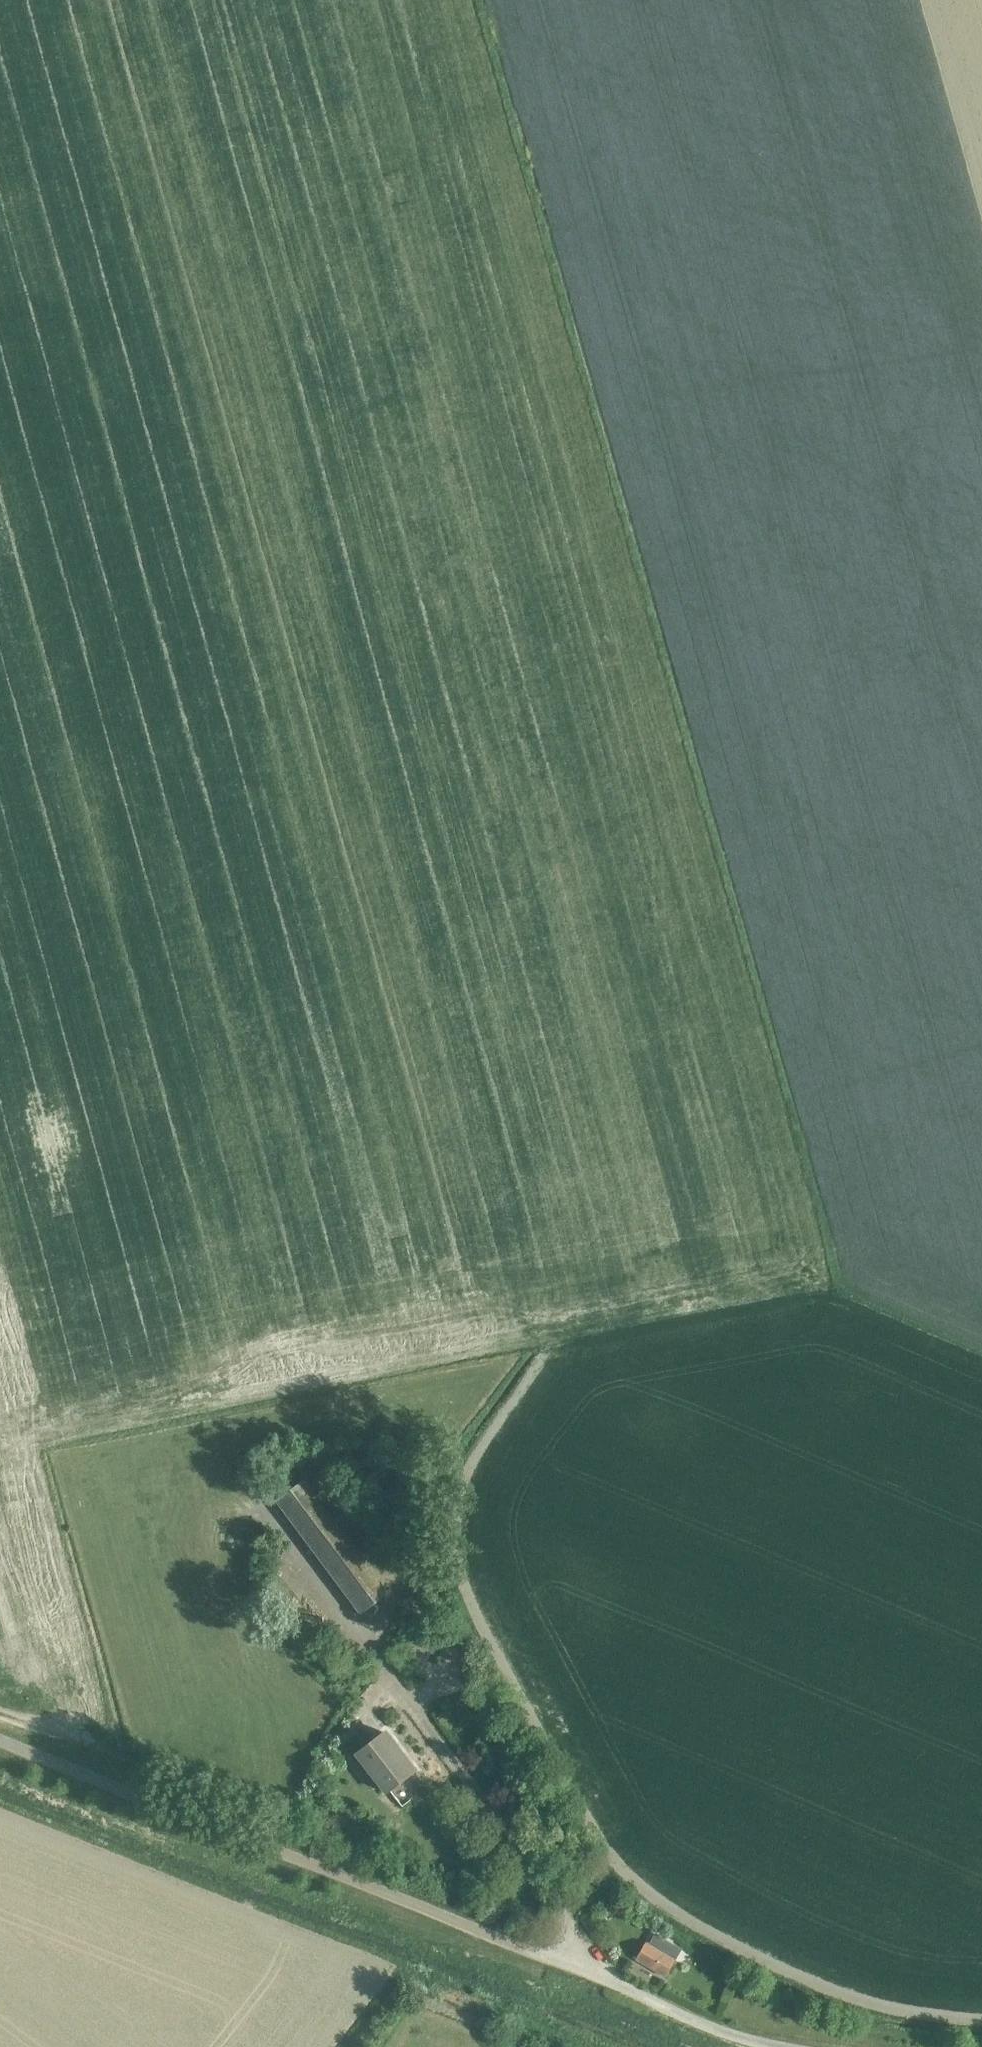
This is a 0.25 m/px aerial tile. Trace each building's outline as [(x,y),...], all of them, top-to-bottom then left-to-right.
[(359,1613),(387,1593),(303,1481),(275,1501),(359,1613)] [(418,1772),(387,1731),(355,1756),(386,1797),(418,1772)] [(611,1900),(599,1910),(607,1919),(619,1909),(611,1900)] [(666,1977),(682,1951),(656,1936),(650,1946),(645,1943),(636,1960),(666,1977)]
